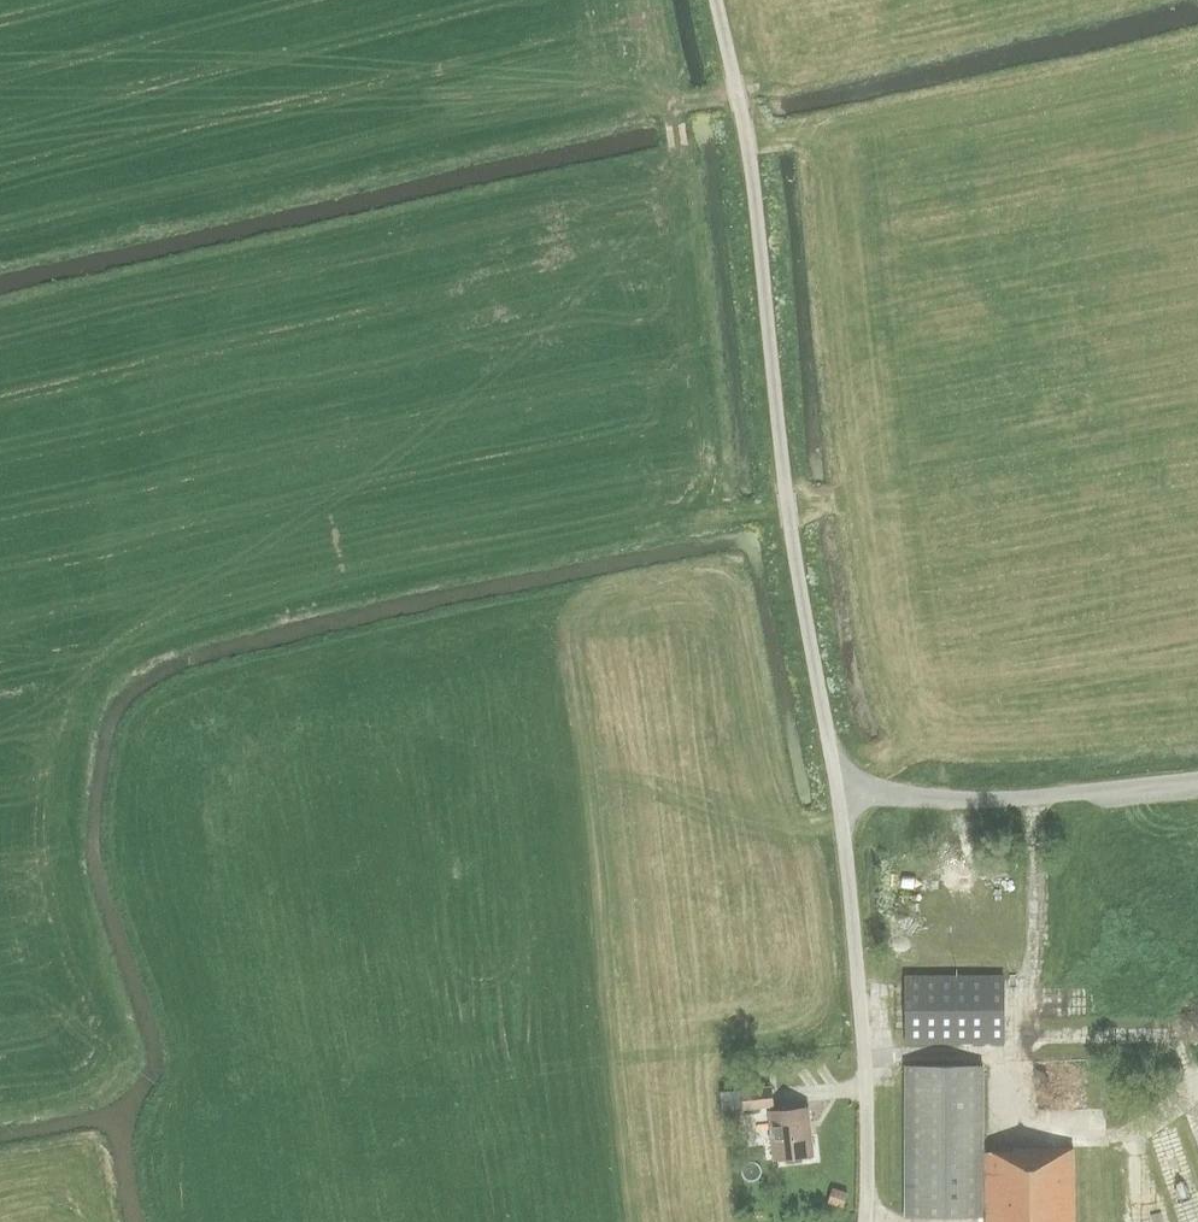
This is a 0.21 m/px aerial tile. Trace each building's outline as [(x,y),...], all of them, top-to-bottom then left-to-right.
[(1004,1044),(1003,977),(906,977),(906,1043),(1004,1044)] [(905,1218),(984,1218),(984,1065),(905,1065),(905,1218)] [(743,1090),(745,1109),(773,1106),(771,1087),(743,1090)] [(774,1160),(814,1155),(809,1107),(769,1111),(774,1160)] [(1075,1148),(1015,1149),(1015,1152),(986,1153),(988,1221),(1077,1221),(1075,1151),(1075,1148)] [(848,1193),(834,1189),(829,1204),(843,1209),(848,1193)]
